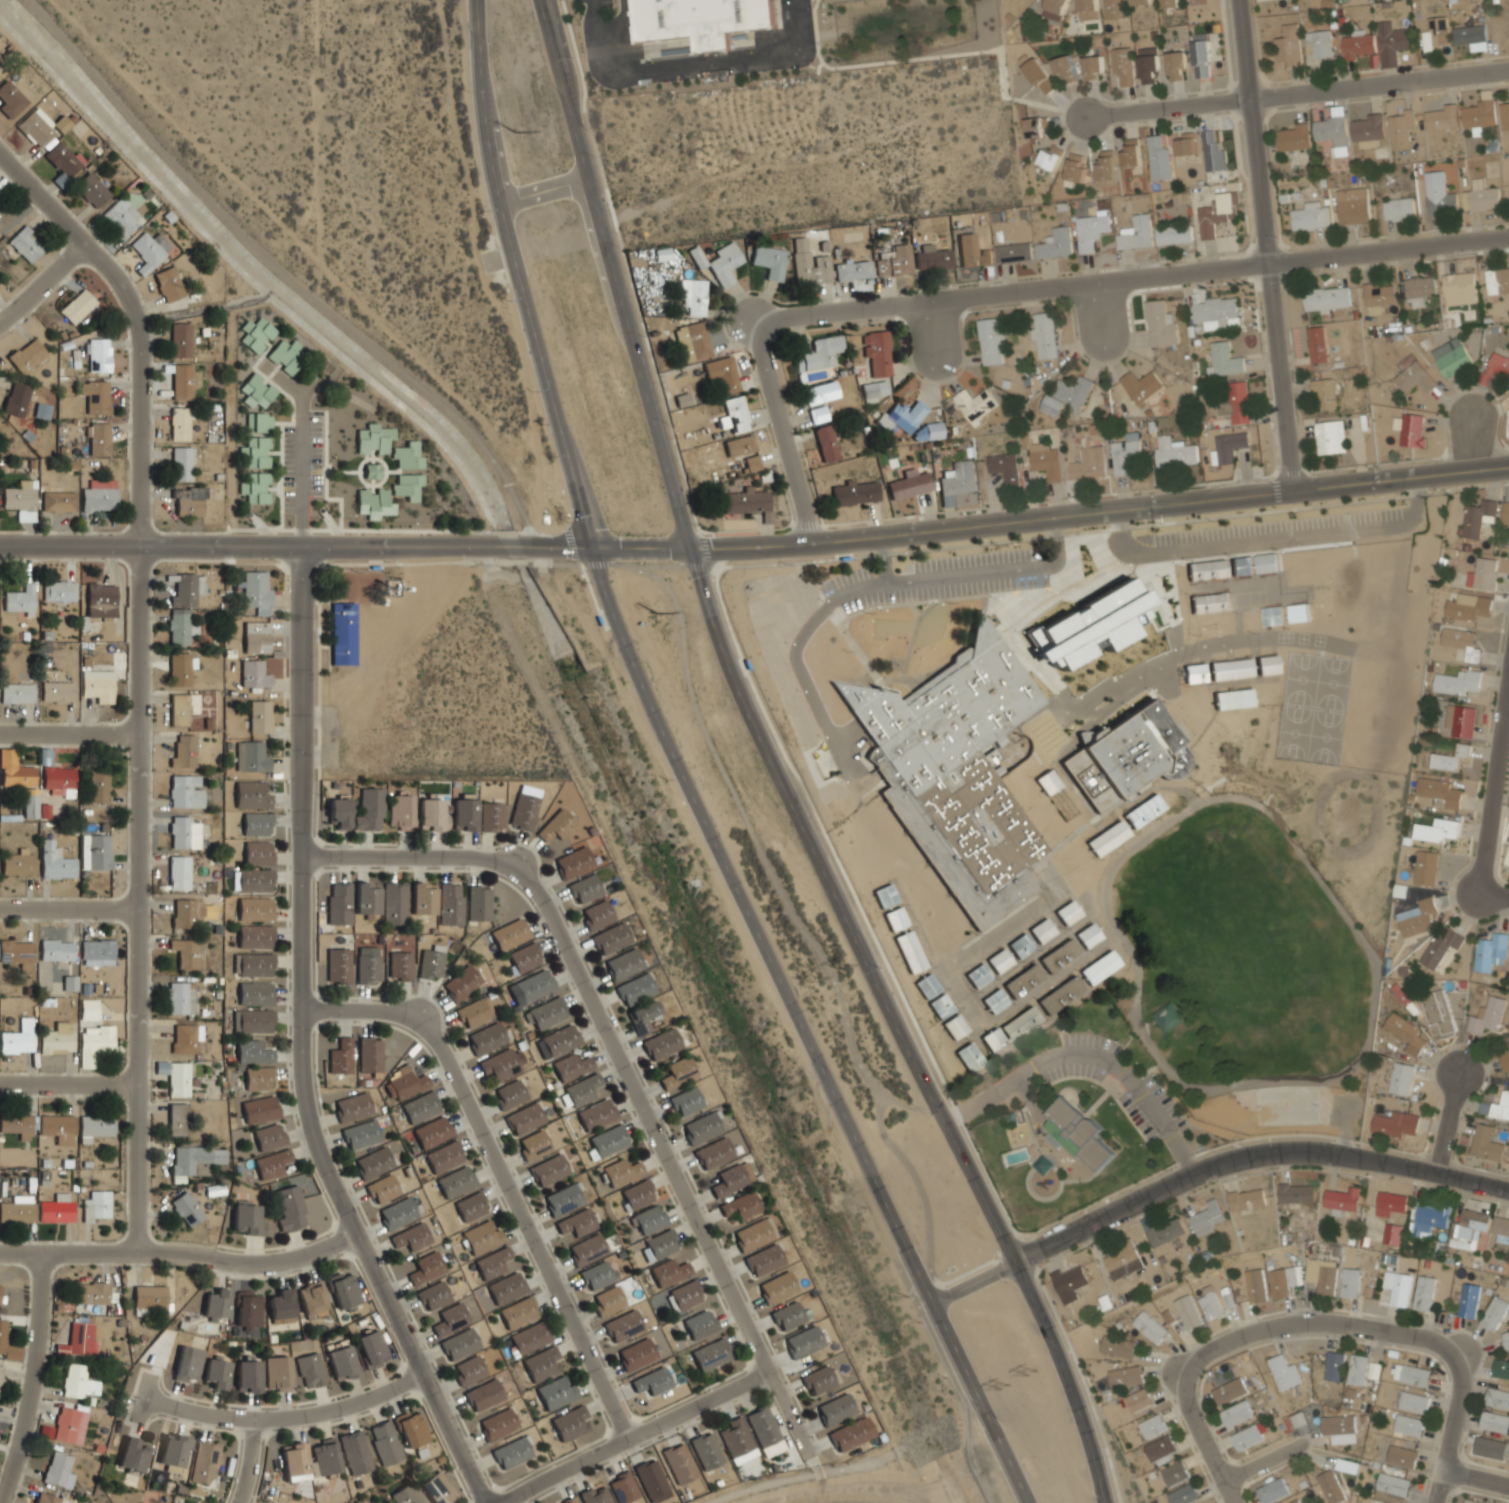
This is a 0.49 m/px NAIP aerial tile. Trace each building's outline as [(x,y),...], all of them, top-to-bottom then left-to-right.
[(634,42),(630,0),(772,0),(775,26),(728,32),(730,49),(693,54),(691,35),(634,42)] [(1045,8),(1064,15),(1069,0),(1048,0),(1045,8)] [(1097,0),(1079,0),(1080,20),(1098,19),(1097,0)] [(1107,19),(1124,19),(1123,0),(1106,0),(1107,19)] [(1422,29),(1423,50),(1433,50),(1433,42),(1449,41),(1448,16),(1428,17),(1429,28),(1422,29)] [(1377,21),(1381,67),(1399,65),(1397,50),(1412,48),(1409,27),(1392,29),(1391,20),(1377,21)] [(1276,66),(1301,65),(1299,23),(1282,24),(1283,35),(1275,36),(1276,66)] [(1467,51),(1487,50),(1485,24),(1453,26),(1454,43),(1466,43),(1467,51)] [(1303,32),(1307,63),(1333,59),(1329,29),(1303,32)] [(1342,36),(1342,57),(1374,57),(1374,31),(1351,31),(1351,36),(1342,36)] [(1192,34),(1195,78),(1211,77),(1209,33),(1192,34)] [(1120,74),(1121,86),(1134,86),(1133,59),(1129,59),(1128,48),(1112,49),(1113,75),(1120,74)] [(1168,53),(1169,81),(1184,80),(1183,71),(1187,70),(1186,52),(1168,53)] [(1156,84),(1156,75),(1159,74),(1158,55),(1140,56),(1141,84),(1156,84)] [(1062,74),(1064,84),(1077,81),(1071,56),(1052,60),(1055,75),(1062,74)] [(1102,56),(1083,57),(1084,78),(1103,77),(1102,56)] [(1053,91),(1047,79),(1049,78),(1038,58),(1025,65),(1042,96),(1053,91)] [(5,78),(0,83),(0,103),(12,114),(27,99),(5,78)] [(1463,126),(1474,125),(1475,134),(1484,133),(1483,124),(1495,123),(1493,90),(1482,90),(1483,102),(1462,104),(1463,126)] [(1497,99),(1502,130),(1508,129),(1508,97),(1497,99)] [(1459,127),(1457,104),(1424,107),(1426,130),(1459,127)] [(58,131),(35,106),(15,124),(37,149),(58,131)] [(1409,130),(1414,130),(1414,111),(1388,111),(1388,143),(1409,143),(1409,130)] [(60,134),(70,125),(62,115),(52,124),(60,134)] [(1351,118),(1352,142),(1384,141),(1383,117),(1351,118)] [(1027,138),(1043,138),(1043,118),(1026,119),(1027,138)] [(1312,120),(1314,141),(1333,140),(1334,156),(1347,155),(1345,118),(1312,120)] [(1276,128),(1277,152),(1310,149),(1308,126),(1276,128)] [(1202,131),(1206,172),(1225,170),(1222,142),(1216,142),(1214,130),(1202,131)] [(1176,136),(1178,156),(1197,154),(1195,133),(1176,136)] [(1152,181),(1172,179),(1169,148),(1163,148),(1162,135),(1147,136),(1152,181)] [(82,164),(60,138),(42,154),(64,180),(82,164)] [(1140,166),(1140,139),(1126,139),(1126,151),(1122,151),(1123,166),(1140,166)] [(1050,151),(1044,149),(1037,164),(1055,171),(1064,150),(1052,145),(1050,151)] [(1101,151),(1101,164),(1097,164),(1098,187),(1116,186),(1114,150),(1101,151)] [(1083,156),(1071,153),(1064,179),(1083,183),(1087,168),(1081,166),(1083,156)] [(73,183),(91,208),(109,196),(90,170),(73,183)] [(1501,207),(1498,186),(1484,188),(1483,178),(1474,179),(1475,187),(1468,188),(1471,211),(1501,207)] [(1425,182),(1429,214),(1459,211),(1456,189),(1445,190),(1444,180),(1425,182)] [(1335,189),(1338,224),(1370,222),(1367,187),(1335,189)] [(1200,240),(1216,239),(1214,222),(1234,220),(1233,205),(1239,204),(1238,192),(1216,193),(1217,206),(1198,207),(1200,240)] [(123,238),(143,218),(119,194),(99,214),(123,238)] [(1385,221),(1416,217),(1413,196),(1382,200),(1385,221)] [(1331,227),(1329,207),(1319,208),(1318,200),(1301,202),(1302,211),(1291,212),(1293,231),(1331,227)] [(14,216),(0,202),(0,231),(14,216)] [(1077,217),(1079,254),(1094,253),(1093,239),(1100,239),(1100,232),(1110,232),(1109,210),(1097,210),(1098,216),(1077,217)] [(1117,249),(1152,247),(1151,214),(1133,215),(1134,234),(1116,235),(1117,249)] [(6,241),(29,263),(46,246),(24,223),(6,241)] [(1158,246),(1193,241),(1191,223),(1155,229),(1158,246)] [(1037,259),(1073,255),(1069,225),(1052,228),(1054,236),(1047,237),(1047,243),(1035,244),(1037,259)] [(140,275),(171,249),(156,232),(150,238),(143,230),(127,243),(143,262),(135,269),(140,275)] [(962,267),(979,265),(974,232),(957,235),(962,267)] [(791,238),(795,284),(830,281),(829,266),(823,267),(822,257),(814,258),(815,266),(809,267),(807,237),(791,238)] [(743,261),(732,241),(714,251),(717,256),(706,263),(721,289),(735,282),(728,270),(743,261)] [(997,264),(1033,259),(1031,242),(994,247),(997,264)] [(912,273),(909,244),(892,246),(892,251),(875,253),(878,277),(912,273)] [(920,244),(920,252),(915,252),(916,270),(951,269),(950,257),(941,257),(941,250),(933,250),(933,244),(920,244)] [(708,264),(696,245),(687,251),(699,270),(708,264)] [(751,265),(767,266),(765,280),(782,282),(785,249),(753,246),(751,265)] [(655,249),(656,261),(670,260),(669,248),(655,249)] [(834,263),(835,280),(871,279),(870,261),(834,263)] [(183,295),(173,265),(152,272),(162,302),(183,295)] [(1508,292),(1508,268),(1486,269),(1487,294),(1508,292)] [(1444,305),(1476,302),(1474,272),(1442,274),(1444,305)] [(1425,305),(1424,295),(1434,295),(1433,275),(1404,277),(1406,306),(1425,305)] [(687,316),(705,316),(706,280),(682,279),(681,305),(687,306),(687,316)] [(1363,282),(1364,306),(1375,306),(1395,305),(1393,281),(1363,282)] [(1349,286),(1303,289),(1305,312),(1351,309),(1349,286)] [(72,325),(95,301),(81,287),(58,311),(72,325)] [(1191,298),(1193,320),(1216,319),(1216,329),(1229,328),(1228,317),(1238,316),(1237,296),(1191,298)] [(1145,301),(1149,346),(1176,343),(1171,298),(1145,301)] [(1056,357),(1054,312),(1032,312),(1033,358),(1056,357)] [(246,320),(239,328),(245,333),(239,340),(255,354),(275,331),(258,316),(251,324),(246,320)] [(1002,317),(978,318),(981,364),(1004,362),(1002,317)] [(674,328),(681,363),(710,358),(703,322),(674,328)] [(189,357),(189,323),(169,323),(169,357),(189,357)] [(1311,364),(1328,362),(1324,325),(1307,327),(1311,364)] [(891,375),(886,330),(862,332),(867,377),(891,375)] [(840,334),(810,338),(812,351),(792,354),(795,371),(834,366),(833,354),(842,352),(840,334)] [(5,356),(19,374),(46,354),(31,335),(5,356)] [(1443,377),(1472,365),(1460,337),(1431,349),(1443,377)] [(87,371),(108,371),(108,338),(87,338),(87,371)] [(300,346),(291,339),(287,346),(278,339),(264,358),(289,376),(302,359),(294,354),(300,346)] [(1244,372),(1242,356),(1230,357),(1229,340),(1209,342),(1211,365),(1206,366),(1207,376),(1244,372)] [(1508,383),(1508,358),(1493,352),(1484,374),(1508,383)] [(706,382),(717,380),(719,395),(738,392),(733,357),(703,361),(706,382)] [(170,398),(189,398),(189,386),(193,386),(193,364),(170,364),(170,398)] [(1140,410),(1149,404),(1145,398),(1163,386),(1152,369),(1139,378),(1133,369),(1119,379),(1140,410)] [(238,388),(246,396),(241,400),(249,409),(255,402),(261,408),(276,393),(254,371),(238,388)] [(1078,414),(1093,381),(1080,375),(1075,385),(1056,376),(1041,409),(1059,418),(1063,407),(1078,414)] [(1314,410),(1336,407),(1333,377),(1310,380),(1314,410)] [(30,385),(10,379),(0,412),(21,417),(30,385)] [(803,387),(807,405),(839,397),(835,379),(803,387)] [(886,379),(861,383),(864,400),(889,395),(886,379)] [(108,380),(79,380),(79,393),(87,393),(87,413),(108,413),(108,380)] [(1251,422),(1246,380),(1227,382),(1229,402),(1216,403),(1217,415),(1230,413),(1231,424),(1251,422)] [(977,424),(999,401),(984,387),(976,395),(966,385),(952,401),(977,424)] [(691,404),(688,393),(674,396),(677,408),(691,404)] [(723,399),(725,416),(719,417),(720,429),(730,427),(731,434),(748,431),(743,396),(723,399)] [(889,434),(896,425),(907,434),(929,409),(916,398),(906,409),(895,399),(876,422),(889,434)] [(33,416),(47,418),(49,404),(35,402),(33,416)] [(811,422),(827,419),(825,404),(808,407),(811,422)] [(169,439),(188,439),(188,406),(169,406),(169,439)] [(246,432),(270,432),(270,413),(246,413),(246,432)] [(1401,413),(1401,446),(1424,446),(1424,413),(1401,413)] [(1318,454),(1346,451),(1342,419),(1314,422),(1318,454)] [(108,422),(85,422),(85,455),(108,455),(108,422)] [(376,427),(376,422),(364,422),(364,429),(356,429),(356,453),(387,453),(387,440),(392,440),(392,427),(376,427)] [(839,458),(830,423),(813,427),(822,462),(839,458)] [(912,430),(915,442),(944,436),(941,424),(912,430)] [(1113,475),(1132,472),(1130,454),(1141,453),(1139,432),(1121,434),(1122,442),(1110,443),(1113,475)] [(1248,449),(1247,432),(1211,435),(1214,464),(1234,462),(1232,450),(1248,449)] [(756,451),(753,435),(724,441),(727,457),(756,451)] [(1197,444),(1172,444),(1172,435),(1155,435),(1155,466),(1198,465),(1197,444)] [(268,437),(246,437),(246,446),(238,446),(238,457),(246,457),(246,467),(268,467),(268,437)] [(419,467),(419,440),(404,440),(404,447),(392,447),(392,467),(419,467)] [(1060,450),(1049,449),(1049,443),(1029,442),(1028,471),(1048,472),(1048,481),(1059,481),(1060,450)] [(1102,444),(1082,447),(1083,461),(1067,463),(1069,481),(1106,477),(1102,444)] [(190,481),(190,447),(170,447),(170,481),(190,481)] [(987,454),(988,474),(1000,473),(1001,484),(1018,484),(1017,453),(987,454)] [(743,458),(747,472),(761,468),(757,454),(743,458)] [(973,459),(952,461),(953,471),(938,472),(941,508),(955,507),(953,493),(976,491),(973,459)] [(364,478),(378,478),(378,463),(364,463),(364,478)] [(932,490),(928,472),(917,474),(916,467),(903,469),(904,478),(887,481),(891,498),(932,490)] [(238,494),(244,494),(244,503),(268,503),(268,472),(245,472),(245,482),(238,482),(238,494)] [(404,501),(420,501),(420,473),(392,473),(392,494),(404,494),(404,501)] [(12,478),(12,488),(1,488),(1,509),(12,509),(12,520),(34,520),(34,479),(12,478)] [(80,487),(80,510),(114,510),(114,479),(88,479),(88,487),(80,487)] [(841,481),(842,484),(832,484),(832,504),(878,502),(877,480),(841,481)] [(723,513),(762,512),(762,524),(773,524),(773,511),(769,511),(768,491),(751,492),(751,486),(743,486),(743,493),(723,493),(723,513)] [(170,487),(170,515),(205,515),(205,487),(170,487)] [(356,488),(356,515),(365,515),(365,517),(390,517),(390,488),(356,488)] [(41,511),(75,511),(75,491),(41,491),(41,511)] [(1467,505),(1462,537),(1480,539),(1482,521),(1495,523),(1498,501),(1482,499),(1481,507),(1467,505)] [(1255,554),(1277,552),(1279,572),(1257,574),(1255,554)] [(1231,557),(1251,555),(1253,574),(1233,576),(1231,557)] [(1499,560),(1477,557),(1475,573),(1468,572),(1466,586),(1494,590),(1499,560)] [(1187,562),(1225,558),(1227,577),(1189,581),(1187,562)] [(241,605),(252,605),(252,614),(269,614),(269,571),(241,571),(241,605)] [(167,595),(167,606),(195,606),(195,594),(201,594),(201,573),(166,573),(166,582),(174,582),(174,595),(167,595)] [(1127,576),(1033,629),(1058,674),(1152,621),(1127,576)] [(74,580),(42,580),(42,600),(74,600),(74,580)] [(23,591),(2,591),(2,614),(32,614),(32,581),(23,581),(23,591)] [(114,618),(114,583),(86,583),(86,618),(114,618)] [(1230,591),(1190,595),(1192,613),(1231,609),(1230,591)] [(1447,601),(1445,618),(1477,621),(1478,616),(1491,617),(1493,598),(1458,594),(1457,602),(1447,601)] [(354,602),(330,602),(330,665),(354,665),(354,602)] [(1287,604),(1308,602),(1310,622),(1289,624),(1287,604)] [(1261,607),(1283,605),(1285,624),(1263,626),(1261,607)] [(187,645),(187,634),(196,634),(196,623),(187,623),(187,608),(167,608),(167,645),(187,645)] [(975,608),(1043,704),(977,751),(1047,850),(1024,867),(1039,889),(977,933),(878,792),(887,785),(864,752),(874,745),(828,681),(892,692),(898,700),(968,650),(975,608)] [(269,621),(243,621),(243,653),(269,653),(269,621)] [(1442,645),(1467,649),(1465,661),(1479,663),(1481,649),(1475,648),(1477,633),(1444,628),(1442,645)] [(168,685),(188,685),(188,674),(193,674),(193,652),(168,652),(168,685)] [(1277,654),(1255,656),(1257,676),(1279,674),(1277,654)] [(1250,657),(1209,661),(1211,681),(1252,677),(1250,657)] [(260,659),(241,659),(241,686),(269,686),(269,669),(260,669),(260,659)] [(1204,662),(1182,664),(1184,684),(1206,682),(1204,662)] [(1465,696),(1466,690),(1480,692),(1483,672),(1459,669),(1458,677),(1436,673),(1433,691),(1465,696)] [(111,670),(80,670),(80,693),(91,693),(91,703),(111,703),(111,670)] [(72,681),(39,681),(39,702),(72,702),(72,681)] [(32,683),(0,683),(0,703),(32,703),(32,683)] [(1213,691),(1250,687),(1252,707),(1215,710),(1213,691)] [(169,725),(187,725),(187,693),(169,693),(169,725)] [(1182,743),(1151,696),(1060,761),(1097,814),(1153,774),(1158,778),(1165,779),(1172,779),(1179,777),(1183,772),(1186,765),(1186,758),(1184,752),(1179,746),(1182,743)] [(270,700),(249,700),(249,733),(270,733),(270,700)] [(1452,728),(1452,736),(1473,739),(1476,708),(1448,705),(1446,727),(1452,728)] [(193,767),(193,733),(170,733),(170,767),(193,767)] [(235,771),(269,771),(269,750),(259,750),(259,740),(235,740),(235,771)] [(1433,753),(1431,768),(1458,772),(1460,757),(1469,758),(1471,745),(1458,743),(1456,756),(1433,753)] [(33,766),(15,766),(15,748),(0,748),(0,786),(33,786),(33,766)] [(63,793),(63,786),(73,786),(73,766),(49,766),(49,749),(40,748),(40,793),(63,793)] [(108,802),(108,769),(88,769),(88,802),(108,802)] [(1063,786),(1052,769),(1036,779),(1048,797),(1063,786)] [(168,807),(201,807),(201,775),(168,775),(168,807)] [(1462,790),(1450,789),(1451,781),(1419,778),(1417,796),(1446,799),(1445,808),(1460,810),(1462,790)] [(235,808),(268,808),(268,781),(235,781),(235,808)] [(540,789),(519,784),(508,824),(530,830),(540,789)] [(356,831),(380,831),(380,789),(356,789),(356,831)] [(1155,792),(1123,814),(1134,829),(1166,807),(1155,792)] [(37,794),(22,794),(22,818),(36,818),(37,794)] [(411,794),(387,794),(387,822),(394,822),(394,830),(411,830),(411,794)] [(446,830),(446,808),(439,808),(439,798),(417,798),(417,830),(446,830)] [(451,830),(474,830),(474,798),(451,798),(451,830)] [(347,799),(327,799),(327,831),(347,831),(347,799)] [(479,831),(501,831),(501,802),(479,802),(479,831)] [(535,833),(544,842),(553,834),(558,838),(574,822),(560,808),(535,833)] [(241,835),(270,835),(270,812),(241,812),(241,835)] [(198,847),(198,815),(168,815),(168,847),(198,847)] [(1457,839),(1459,821),(1435,818),(1434,826),(1416,823),(1414,839),(1444,842),(1445,837),(1457,839)] [(1120,819),(1087,841),(1098,857),(1131,835),(1120,819)] [(80,868),(109,868),(109,834),(80,834),(80,868)] [(74,858),(61,858),(61,847),(51,847),(51,838),(40,838),(40,878),(74,878),(74,858)] [(272,841),(242,841),(242,864),(272,864),(272,841)] [(32,848),(10,848),(10,855),(1,855),(1,875),(32,875),(32,848)] [(592,870),(587,848),(554,856),(559,878),(592,870)] [(1437,886),(1438,852),(1417,851),(1416,885),(1437,886)] [(188,889),(188,855),(167,855),(168,889),(188,889)] [(271,869),(232,869),(232,892),(271,892),(271,869)] [(576,906),(602,893),(592,873),(566,886),(576,906)] [(376,883),(355,883),(355,915),(376,915),(376,883)] [(383,883),(383,924),(405,924),(405,883),(383,883)] [(411,914),(432,914),(432,883),(411,883),(411,914)] [(891,883),(873,891),(882,911),(900,903),(891,883)] [(349,925),(349,884),(327,884),(327,925),(349,925)] [(460,925),(460,884),(438,884),(438,925),(460,925)] [(489,920),(489,887),(467,887),(467,920),(489,920)] [(1438,911),(1433,896),(1418,901),(1420,907),(1397,914),(1404,938),(1434,928),(1430,914),(1438,911)] [(201,898),(171,898),(171,927),(190,927),(190,917),(201,917),(201,898)] [(237,920),(272,920),(272,898),(237,898),(237,920)] [(1053,911),(1070,899),(1081,915),(1065,927),(1053,911)] [(611,923),(606,902),(579,909),(585,930),(611,923)] [(901,905),(883,913),(892,933),(910,925),(901,905)] [(1028,927),(1044,915),(1056,932),(1040,944),(1028,927)] [(499,951),(530,936),(520,916),(490,931),(499,951)] [(1091,921),(1102,937),(1085,949),(1074,934),(1091,921)] [(589,936),(599,956),(630,942),(621,922),(589,936)] [(1465,938),(1443,924),(1420,962),(1435,971),(1450,946),(1457,950),(1465,938)] [(238,948),(271,948),(271,925),(238,925),(238,948)] [(912,929),(894,938),(912,976),(930,968),(912,929)] [(1007,943),(1023,931),(1034,947),(1018,959),(1007,943)] [(1508,934),(1493,933),(1492,940),(1477,939),(1474,971),(1492,973),(1493,964),(1506,965),(1508,934)] [(1070,937),(1080,952),(1049,974),(1039,958),(1070,937)] [(0,939),(0,962),(21,962),(21,972),(31,972),(31,939),(0,939)] [(72,939),(39,939),(39,960),(72,960),(72,939)] [(200,939),(167,939),(167,949),(177,949),(177,968),(200,968),(200,939)] [(112,940),(79,940),(79,965),(100,965),(100,957),(112,957),(112,940)] [(515,974),(542,961),(533,941),(505,954),(515,974)] [(441,946),(419,945),(418,978),(440,979),(441,946)] [(986,959),(1002,947),(1014,963),(997,975),(986,959)] [(612,982),(642,968),(633,948),(603,962),(612,982)] [(1110,948),(1122,964),(1090,987),(1079,971),(1110,948)] [(348,982),(348,949),(326,949),(326,982),(348,982)] [(388,980),(409,980),(409,952),(388,952),(388,980)] [(272,953),(235,953),(235,976),(272,976),(272,953)] [(356,984),(378,984),(378,954),(356,954),(356,984)] [(982,961),(965,974),(977,990),(994,978),(982,961)] [(1034,962),(1045,977),(1014,999),(1003,984),(1034,962)] [(481,981),(467,963),(440,985),(453,1002),(481,981)] [(523,1003),(555,989),(545,968),(514,982),(523,1003)] [(930,971),(914,983),(926,1000),(942,989),(930,971)] [(1074,974),(1086,990),(1049,1017),(1038,1001),(1074,974)] [(653,996),(648,975),(615,982),(620,1003),(653,996)] [(192,981),(166,981),(166,1014),(192,1014),(192,981)] [(272,1005),(272,981),(237,981),(237,1005),(272,1005)] [(1391,988),(1406,1007),(1413,1001),(1399,982),(1391,988)] [(999,987),(981,999),(992,1015),(1010,1003),(999,987)] [(1422,996),(1435,1041),(1457,1035),(1444,989),(1422,996)] [(943,992),(928,1003),(941,1022),(957,1011),(943,992)] [(463,1030),(494,1015),(484,995),(453,1010),(463,1030)] [(523,1012),(533,1032),(568,1015),(558,995),(523,1012)] [(1483,1034),(1484,1027),(1500,1030),(1506,999),(1490,995),(1487,1007),(1480,1006),(1478,1017),(1470,1015),(1467,1031),(1483,1034)] [(79,1019),(96,1019),(96,999),(79,999),(79,1019)] [(637,1035),(654,1027),(650,1019),(659,1015),(652,999),(626,1012),(637,1035)] [(1172,1001),(1153,1014),(1167,1034),(1185,1020),(1172,1001)] [(999,1027),(1030,1005),(1042,1022),(1011,1044),(999,1027)] [(271,1009),(238,1009),(238,1032),(271,1032),(271,1009)] [(958,1013),(942,1024),(954,1041),(970,1030),(958,1013)] [(1384,1027),(1409,1042),(1404,1051),(1417,1058),(1427,1041),(1417,1035),(1420,1029),(1392,1013),(1384,1027)] [(31,1016),(19,1016),(19,1031),(0,1031),(0,1053),(31,1053),(31,1016)] [(72,1021),(49,1021),(49,1031),(38,1031),(38,1053),(72,1053),(72,1021)] [(465,1033),(473,1054),(505,1043),(498,1022),(465,1033)] [(580,1043),(572,1023),(540,1036),(549,1056),(580,1043)] [(198,1024),(170,1024),(170,1052),(198,1052),(198,1024)] [(112,1025),(78,1025),(78,1067),(91,1067),(91,1056),(112,1056),(112,1025)] [(681,1045),(671,1026),(640,1042),(650,1061),(681,1045)] [(980,1037),(995,1026),(1008,1045),(993,1056),(980,1037)] [(350,1036),(339,1036),(339,1047),(328,1047),(328,1072),(350,1072),(350,1036)] [(358,1072),(379,1072),(379,1036),(358,1036),(358,1072)] [(272,1062),(271,1050),(261,1050),(261,1039),(235,1039),(235,1062),(272,1062)] [(970,1041),(954,1052),(970,1075),(986,1063),(970,1041)] [(489,1085),(519,1071),(509,1047),(478,1061),(489,1085)] [(1508,1071),(1508,1050),(1499,1053),(1505,1073),(1508,1071)] [(588,1056),(577,1061),(573,1052),(551,1062),(561,1083),(593,1067),(588,1056)] [(664,1066),(668,1074),(658,1079),(664,1090),(695,1073),(685,1054),(664,1066)] [(167,1072),(166,1096),(187,1096),(188,1061),(155,1061),(155,1072),(167,1072)] [(1390,1093),(1411,1095),(1414,1065),(1393,1062),(1390,1093)] [(271,1067),(243,1067),(243,1090),(271,1090),(271,1067)] [(383,1082),(393,1103),(429,1085),(423,1073),(414,1078),(409,1069),(383,1082)] [(601,1083),(595,1072),(562,1088),(572,1108),(596,1096),(592,1088),(601,1083)] [(500,1109),(525,1098),(517,1078),(491,1089),(500,1109)] [(675,1116),(702,1107),(695,1086),(667,1096),(675,1116)] [(1505,1087),(1501,1105),(1481,1101),(1479,1114),(1508,1120),(1508,1088),(1505,1087)] [(400,1104),(409,1124),(441,1109),(432,1090),(400,1104)] [(338,1122),(371,1113),(365,1091),(333,1100),(338,1122)] [(1116,1154),(1100,1139),(1104,1135),(1100,1131),(1102,1129),(1064,1093),(1044,1115),(1049,1120),(1043,1126),(1078,1158),(1080,1156),(1099,1173),(1116,1154)] [(240,1101),(245,1124),(279,1117),(274,1094),(240,1101)] [(575,1111),(585,1132),(616,1117),(606,1097),(575,1111)] [(503,1116),(512,1136),(544,1122),(534,1101),(503,1116)] [(167,1134),(185,1134),(185,1103),(167,1103),(167,1134)] [(681,1124),(690,1145),(726,1128),(717,1108),(681,1124)] [(1420,1115),(1393,1111),(1392,1117),(1374,1114),(1372,1132),(1403,1137),(1404,1134),(1417,1136),(1420,1115)] [(0,1114),(0,1133),(30,1133),(30,1114),(0,1114)] [(421,1150),(453,1136),(443,1114),(411,1128),(421,1150)] [(74,1115),(38,1115),(38,1134),(50,1134),(50,1144),(74,1144),(74,1115)] [(112,1115),(78,1115),(78,1143),(89,1143),(89,1134),(112,1134),(112,1115)] [(380,1139),(373,1118),(340,1128),(347,1150),(380,1139)] [(258,1150),(285,1143),(280,1122),(252,1129),(258,1150)] [(628,1143),(619,1123),(586,1138),(595,1158),(628,1143)] [(1506,1144),(1491,1141),(1495,1127),(1478,1123),(1470,1154),(1502,1162),(1506,1144)] [(524,1161),(552,1150),(543,1128),(515,1140),(524,1161)] [(733,1157),(724,1136),(693,1149),(701,1170),(733,1157)] [(424,1155),(434,1174),(464,1158),(454,1139),(424,1155)] [(170,1175),(208,1175),(208,1164),(224,1164),(224,1145),(170,1145),(170,1175)] [(392,1168),(385,1147),(353,1157),(359,1178),(392,1168)] [(254,1155),(258,1178),(283,1174),(281,1160),(290,1159),(289,1150),(254,1155)] [(528,1167),(537,1187),(568,1172),(558,1152),(528,1167)] [(1055,1166),(1044,1154),(1032,1166),(1044,1177),(1055,1166)] [(601,1167),(610,1189),(644,1175),(638,1160),(627,1165),(624,1157),(601,1167)] [(747,1184),(738,1163),(714,1172),(718,1183),(709,1187),(714,1197),(747,1184)] [(445,1199),(476,1183),(465,1164),(435,1179),(445,1199)] [(399,1195),(392,1174),(364,1182),(371,1204),(399,1195)] [(618,1191),(628,1211),(655,1198),(646,1178),(618,1191)] [(550,1217),(583,1203),(574,1182),(542,1196),(550,1217)] [(305,1226),(297,1185),(272,1190),(281,1231),(305,1226)] [(1315,1203),(1315,1185),(1279,1185),(1279,1203),(1315,1203)] [(1349,1192),(1325,1190),(1323,1207),(1332,1208),(1331,1215),(1347,1217),(1348,1211),(1358,1212),(1360,1188),(1349,1187),(1349,1192)] [(1266,1206),(1263,1188),(1228,1194),(1231,1211),(1266,1206)] [(186,1228),(203,1216),(185,1189),(168,1201),(186,1228)] [(81,1200),(81,1221),(108,1221),(108,1190),(90,1190),(90,1200),(81,1200)] [(463,1222),(488,1210),(478,1190),(453,1202),(463,1222)] [(718,1205),(723,1216),(735,1211),(739,1220),(761,1211),(752,1191),(718,1205)] [(72,1221),(72,1192),(52,1192),(52,1202),(38,1202),(38,1221),(72,1221)] [(1390,1217),(1391,1211),(1405,1213),(1408,1196),(1379,1192),(1375,1215),(1390,1217)] [(417,1216),(407,1196),(375,1210),(385,1231),(417,1216)] [(1196,1237),(1215,1231),(1213,1224),(1225,1221),(1218,1198),(1207,1201),(1210,1209),(1189,1215),(1196,1237)] [(32,1202),(0,1202),(0,1222),(32,1222),(32,1202)] [(258,1204),(233,1203),(231,1234),(262,1236),(263,1219),(257,1219),(258,1204)] [(668,1223),(657,1203),(630,1216),(640,1237),(668,1223)] [(1429,1239),(1432,1226),(1445,1228),(1449,1212),(1417,1205),(1411,1235),(1429,1239)] [(569,1229),(573,1238),(596,1228),(587,1206),(553,1222),(558,1234),(569,1229)] [(1491,1215),(1463,1208),(1458,1225),(1453,1223),(1448,1245),(1474,1252),(1479,1230),(1487,1232),(1491,1215)] [(1503,1235),(1501,1242),(1508,1244),(1508,1218),(1496,1215),(1491,1232),(1503,1235)] [(1187,1233),(1179,1216),(1156,1227),(1151,1216),(1141,1220),(1154,1248),(1187,1233)] [(502,1242),(492,1218),(460,1232),(471,1256),(502,1242)] [(773,1239),(763,1218),(733,1232),(742,1253),(773,1239)] [(403,1243),(409,1252),(430,1240),(419,1220),(388,1238),(394,1248),(403,1243)] [(1402,1226),(1385,1224),(1383,1244),(1400,1246),(1402,1226)] [(647,1262),(679,1249),(671,1228),(639,1241),(647,1262)] [(566,1247),(575,1267),(606,1253),(597,1233),(566,1247)] [(784,1264),(775,1243),(744,1257),(753,1278),(784,1264)] [(1103,1256),(1113,1280),(1144,1267),(1134,1243),(1103,1256)] [(505,1270),(500,1260),(510,1255),(506,1246),(473,1260),(481,1280),(505,1270)] [(405,1274),(411,1285),(443,1270),(434,1250),(412,1260),(416,1269),(405,1274)] [(648,1268),(659,1288),(691,1272),(686,1262),(676,1267),(671,1256),(648,1268)] [(616,1277),(605,1257),(577,1273),(588,1293),(616,1277)] [(1305,1284),(1316,1284),(1316,1295),(1335,1295),(1336,1260),(1306,1259),(1305,1284)] [(1090,1284),(1082,1265),(1062,1273),(1060,1270),(1050,1274),(1060,1297),(1090,1284)] [(1290,1296),(1289,1286),(1297,1285),(1294,1266),(1268,1269),(1272,1299),(1290,1296)] [(1357,1298),(1360,1269),(1343,1267),(1340,1296),(1357,1298)] [(326,1277),(338,1310),(361,1301),(349,1269),(326,1277)] [(1249,1303),(1266,1301),(1263,1269),(1246,1271),(1249,1303)] [(496,1306),(526,1291),(516,1270),(485,1285),(496,1306)] [(1383,1287),(1390,1288),(1388,1305),(1408,1307),(1411,1273),(1385,1270),(1383,1287)] [(765,1304),(797,1293),(789,1272),(758,1282),(765,1304)] [(1413,1309),(1431,1311),(1434,1276),(1416,1274),(1413,1309)] [(677,1310),(703,1298),(693,1278),(668,1290),(677,1310)] [(414,1291),(423,1312),(450,1300),(441,1280),(414,1291)] [(94,1311),(94,1303),(112,1303),(112,1281),(74,1281),(74,1311),(94,1311)] [(303,1313),(325,1308),(319,1281),(297,1287),(303,1313)] [(1480,1285),(1464,1282),(1457,1316),(1474,1319),(1480,1285)] [(625,1303),(615,1284),(589,1297),(599,1317),(625,1303)] [(164,1285),(133,1285),(133,1309),(164,1309),(164,1285)] [(1208,1295),(1198,1299),(1208,1321),(1224,1313),(1211,1285),(1205,1289),(1208,1295)] [(227,1319),(227,1288),(214,1288),(214,1294),(204,1294),(204,1319),(227,1319)] [(293,1319),(290,1289),(267,1291),(270,1322),(293,1319)] [(1174,1301),(1187,1331),(1203,1324),(1189,1294),(1174,1301)] [(1508,1305),(1508,1302),(1495,1294),(1479,1323),(1494,1332),(1508,1305)] [(260,1295),(237,1295),(237,1328),(260,1328),(260,1295)] [(498,1309),(507,1330),(538,1317),(530,1296),(498,1309)] [(431,1326),(435,1337),(468,1322),(459,1301),(437,1311),(441,1321),(431,1326)] [(807,1309),(800,1312),(796,1301),(769,1312),(775,1325),(778,1323),(782,1331),(811,1318),(807,1309)] [(642,1329),(633,1308),(602,1323),(611,1343),(642,1329)] [(682,1319),(690,1339),(717,1328),(708,1308),(682,1319)] [(1159,1345),(1169,1331),(1141,1311),(1132,1325),(1159,1345)] [(0,1319),(0,1356),(20,1357),(20,1345),(6,1345),(7,1319),(0,1319)] [(509,1335),(518,1356),(551,1341),(542,1320),(509,1335)] [(67,1344),(55,1343),(54,1356),(92,1358),(94,1322),(68,1321),(67,1344)] [(792,1359),(823,1346),(814,1324),(783,1338),(792,1359)] [(479,1346),(469,1326),(438,1342),(448,1362),(479,1346)] [(366,1368),(388,1361),(377,1328),(354,1336),(366,1368)] [(1501,1332),(1505,1349),(1508,1348),(1508,1330),(1501,1332)] [(1100,1352),(1133,1359),(1137,1342),(1104,1335),(1100,1352)] [(616,1350),(624,1370),(655,1357),(647,1337),(616,1350)] [(691,1349),(698,1370),(730,1359),(722,1337),(691,1349)] [(325,1351),(335,1381),(358,1374),(348,1344),(325,1351)] [(555,1359),(559,1357),(553,1345),(522,1360),(534,1384),(561,1370),(555,1359)] [(202,1349),(177,1346),(172,1380),(197,1383),(202,1349)] [(1342,1382),(1345,1353),(1328,1350),(1324,1379),(1342,1382)] [(302,1388),(326,1383),(319,1351),(295,1356),(302,1388)] [(1296,1364),(1288,1366),(1283,1354),(1267,1360),(1280,1392),(1303,1382),(1296,1364)] [(1347,1383),(1364,1385),(1368,1356),(1351,1354),(1347,1383)] [(458,1386),(485,1375),(476,1355),(449,1366),(458,1386)] [(288,1391),(287,1356),(264,1356),(265,1391),(288,1391)] [(225,1390),(229,1363),(207,1359),(203,1386),(225,1390)] [(1508,1379),(1508,1361),(1494,1359),(1492,1377),(1508,1379)] [(235,1392),(259,1392),(259,1360),(235,1360),(235,1392)] [(61,1394),(95,1399),(97,1381),(84,1379),(86,1365),(65,1363),(61,1394)] [(1427,1387),(1431,1370),(1403,1364),(1399,1380),(1427,1387)] [(643,1386),(648,1396),(671,1385),(661,1365),(629,1380),(634,1390),(643,1386)] [(835,1386),(827,1365),(801,1375),(810,1396),(835,1386)] [(1141,1366),(1108,1370),(1110,1387),(1143,1383),(1141,1366)] [(536,1388),(547,1412),(579,1397),(572,1384),(568,1386),(563,1375),(536,1388)] [(1249,1393),(1242,1377),(1212,1390),(1219,1406),(1249,1393)] [(464,1391),(473,1412),(504,1398),(495,1378),(464,1391)] [(1488,1387),(1485,1405),(1508,1409),(1508,1391),(1488,1387)] [(1132,1413),(1153,1404),(1147,1388),(1125,1397),(1132,1413)] [(1430,1398),(1402,1390),(1397,1407),(1425,1414),(1430,1398)] [(815,1406),(824,1427),(855,1413),(845,1392),(815,1406)] [(1227,1428),(1254,1416),(1247,1400),(1220,1412),(1227,1428)] [(561,1442),(588,1431),(584,1419),(587,1418),(582,1405),(551,1418),(561,1442)] [(8,1423),(11,1408),(0,1406),(0,1421),(8,1423)] [(78,1410),(58,1406),(51,1438),(71,1443),(78,1410)] [(745,1415),(764,1458),(785,1449),(766,1406),(745,1415)] [(479,1421),(489,1441),(518,1427),(509,1407),(479,1421)] [(393,1417),(406,1448),(428,1440),(416,1408),(393,1417)] [(1295,1428),(1307,1424),(1302,1411),(1290,1416),(1295,1428)] [(1508,1428),(1508,1415),(1482,1411),(1479,1429),(1508,1434),(1508,1428)] [(1425,1420),(1396,1414),(1393,1431),(1421,1437),(1425,1420)] [(733,1465),(757,1455),(741,1415),(726,1421),(728,1426),(718,1430),(733,1465)] [(1139,1422),(1145,1438),(1167,1431),(1162,1415),(1139,1422)] [(1323,1435),(1332,1435),(1332,1444),(1357,1443),(1356,1416),(1322,1417),(1323,1435)] [(836,1452),(867,1438),(858,1418),(827,1432),(836,1452)] [(403,1458),(388,1419),(366,1428),(381,1466),(403,1458)] [(1232,1435),(1238,1451),(1265,1440),(1258,1424),(1232,1435)] [(338,1436),(349,1476),(371,1470),(360,1429),(338,1436)] [(724,1462),(710,1431),(690,1440),(703,1471),(724,1462)] [(182,1467),(187,1436),(176,1434),(175,1436),(166,1434),(161,1463),(167,1464),(166,1470),(178,1472),(179,1466),(182,1467)] [(1169,1454),(1178,1450),(1170,1434),(1144,1446),(1154,1467),(1171,1459),(1169,1454)] [(115,1468),(139,1475),(148,1443),(124,1436),(115,1468)] [(533,1458),(526,1436),(492,1448),(500,1469),(533,1458)] [(1508,1443),(1479,1436),(1475,1454),(1505,1461),(1508,1443)] [(189,1481),(211,1486),(219,1444),(197,1440),(189,1481)] [(310,1447),(318,1476),(340,1471),(332,1441),(310,1447)] [(278,1449),(288,1482),(310,1475),(299,1442),(278,1449)] [(698,1476),(682,1442),(662,1452),(678,1486),(698,1476)] [(1414,1469),(1418,1452),(1391,1445),(1386,1461),(1414,1469)] [(73,1457),(50,1450),(41,1480),(64,1487),(73,1457)] [(633,1467),(647,1498),(668,1489),(654,1458),(633,1467)] [(1168,1487),(1190,1477),(1183,1461),(1161,1471),(1168,1487)] [(1329,1502),(1339,1502),(1346,1500),(1333,1469),(1317,1476),(1329,1502)] [(437,1470),(418,1483),(432,1502),(449,1502),(456,1498),(437,1470)] [(618,1502),(624,1502),(639,1496),(627,1471),(607,1481),(618,1502)] [(1396,1502),(1405,1502),(1410,1480),(1379,1473),(1374,1498),(1396,1502)] [(1290,1494),(1283,1478),(1257,1489),(1263,1502),(1269,1502),(1290,1494)] [(92,1482),(85,1480),(83,1489),(74,1487),(72,1495),(89,1499),(92,1482)] [(410,1480),(390,1494),(396,1502),(426,1502),(410,1480)] [(1200,1498),(1194,1482),(1167,1494),(1171,1502),(1189,1502),(1200,1498)] [(583,1502),(611,1502),(603,1483),(579,1494),(583,1502)] [(60,1497),(37,1491),(33,1502),(58,1502),(60,1497)]
